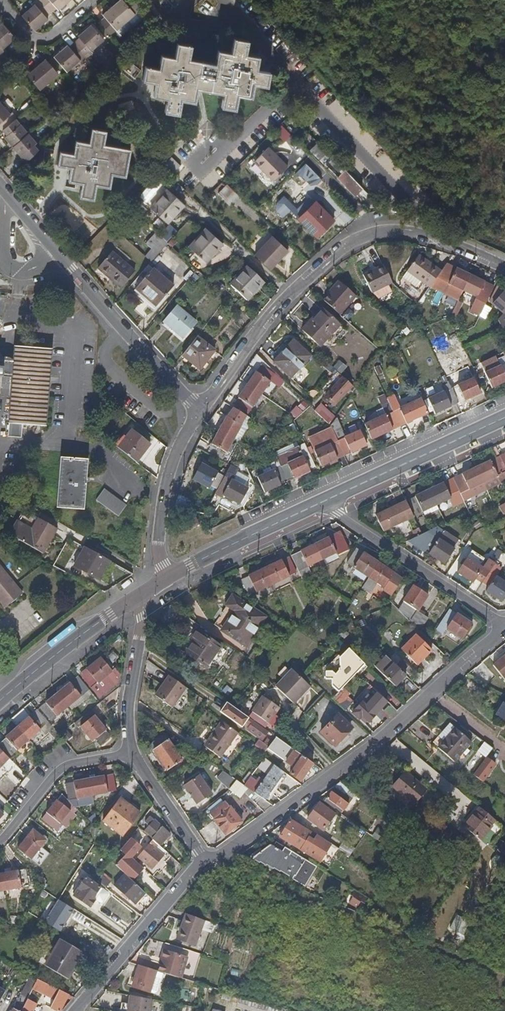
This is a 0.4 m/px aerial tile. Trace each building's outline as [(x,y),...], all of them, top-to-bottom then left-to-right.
[(22,14),(34,29),(48,17),(46,14),(50,11),(41,0),(33,0),(35,2),(22,14)] [(50,11),(57,5),(59,7),(68,0),(41,0),(50,11)] [(112,3),(126,19),(143,4),(138,0),(115,0),(112,3)] [(105,14),(100,19),(111,32),(126,19),(112,3),(102,11),(105,14)] [(4,49),(2,46),(14,36),(1,21),(0,21),(0,53),(4,49)] [(80,35),(74,40),(87,56),(92,51),(90,48),(104,37),(90,22),(78,33),(80,35)] [(67,42),(53,55),(66,70),(80,58),(82,60),(87,56),(74,40),(69,45),(67,42)] [(149,96),(154,97),(156,83),(158,83),(156,97),(169,99),(167,113),(181,115),(183,101),(198,103),(200,90),(225,94),(223,107),(237,109),(239,96),(252,98),(255,85),(270,88),(274,60),(263,58),(260,71),(257,71),(259,57),(247,56),(249,42),(235,40),(233,54),(219,52),(217,65),(190,60),(192,47),(178,45),(176,59),(162,56),(160,70),(147,68),(143,95),(149,96)] [(36,61),(24,71),(39,89),(59,72),(45,56),(38,63),(36,61)] [(1,129),(14,117),(16,116),(12,110),(10,112),(0,100),(0,128),(1,129)] [(14,117),(1,129),(6,134),(3,136),(11,145),(27,132),(14,117)] [(283,142),(291,135),(280,124),(273,132),(283,142)] [(77,141),(75,153),(62,151),(60,165),(70,167),(73,168),(71,181),(83,183),(81,196),(95,198),(98,185),(112,187),(114,174),(127,176),(132,149),(105,145),(108,130),(94,127),(91,143),(77,141)] [(27,132),(11,145),(25,163),(37,150),(32,143),(35,141),(27,132)] [(35,141),(32,143),(37,150),(41,146),(36,140),(35,141)] [(356,194),(362,188),(343,170),(317,142),(310,148),(356,194)] [(290,168),(270,149),(256,163),(276,183),(290,168)] [(312,186),(320,178),(305,163),(297,171),(312,186)] [(343,170),(362,188),(363,187),(345,169),(343,170)] [(168,189),(156,201),(172,216),(183,204),(168,189)] [(282,215),(293,209),(285,197),(275,203),(282,215)] [(172,216),(156,201),(151,207),(166,221),(172,216)] [(333,220),(313,201),(296,219),(317,237),(333,220)] [(222,243),(207,228),(190,245),(205,261),(222,243)] [(167,240),(156,230),(149,237),(155,243),(146,253),(152,258),(167,240)] [(273,237),(255,256),(270,271),(288,252),(273,237)] [(124,246),(117,240),(111,246),(118,253),(119,252),(128,260),(132,255),(123,248),(124,246)] [(153,259),(169,242),(167,240),(152,258),(153,259)] [(135,270),(112,251),(99,267),(121,285),(135,270)] [(420,280),(429,286),(441,270),(419,254),(407,271),(420,280)] [(461,290),(469,275),(456,268),(455,268),(448,265),(442,279),(448,282),(448,283),(461,290)] [(374,270),(378,289),(392,283),(384,266),(374,270)] [(174,285),(153,267),(133,291),(153,310),(174,285)] [(264,281),(248,267),(232,285),(247,299),(264,281)] [(372,293),(378,289),(374,270),(363,275),(372,293)] [(414,288),(420,280),(407,271),(401,278),(414,288)] [(469,275),(461,290),(475,297),(468,311),(477,315),(492,286),(479,280),(469,275)] [(324,301),(340,315),(356,297),(339,282),(331,291),(332,292),(324,301)] [(503,290),(491,303),(504,315),(504,293),(503,290)] [(457,301),(450,316),(456,319),(462,304),(457,301)] [(181,341),(197,322),(178,306),(162,325),(181,341)] [(480,317),(485,319),(489,308),(483,306),(480,317)] [(320,307),(300,330),(318,346),(338,322),(320,307)] [(200,335),(184,354),(202,369),(217,350),(200,335)] [(272,362),(291,379),(311,356),(293,340),(281,354),(280,353),(272,362)] [(10,398),(7,438),(20,440),(21,426),(46,428),(52,351),(14,348),(13,361),(0,360),(0,397),(10,398)] [(265,369),(267,366),(256,355),(249,364),(257,370),(255,371),(269,382),(273,376),(265,369)] [(504,381),(504,360),(503,356),(497,359),(500,366),(485,373),(491,387),(504,381)] [(338,361),(333,368),(341,374),(346,366),(338,361)] [(472,379),(476,377),(472,369),(453,378),(456,386),(472,379)] [(246,384),(260,394),(269,382),(255,371),(246,384)] [(332,404),(350,384),(342,376),(324,396),(332,404)] [(446,381),(456,402),(463,399),(478,393),(472,379),(456,386),(453,378),(451,378),(446,381)] [(449,405),(456,402),(446,381),(441,383),(439,384),(443,392),(427,399),(433,410),(434,413),(448,406),(449,405)] [(251,406),(260,394),(246,384),(237,396),(250,405),(251,406)] [(221,400),(230,406),(233,401),(235,399),(226,393),(221,400)] [(235,399),(233,401),(246,411),(250,405),(237,396),(235,399)] [(387,402),(397,424),(404,421),(405,422),(420,415),(413,401),(398,407),(394,399),(387,402)] [(375,435),(397,424),(387,402),(380,405),(384,414),(369,421),(375,435)] [(313,410),(324,420),(330,414),(319,403),(313,410)] [(224,417),(236,423),(240,416),(229,410),(225,416),(224,417)] [(330,428),(342,455),(364,444),(358,430),(345,436),(335,416),(329,425),(330,428)] [(217,429),(232,438),(239,425),(236,423),(224,417),(217,429)] [(319,465),(342,455),(330,428),(307,439),(319,465)] [(131,429),(117,447),(136,461),(149,443),(131,429)] [(225,450),(232,438),(217,429),(210,442),(211,443),(225,450)] [(195,447),(206,453),(208,449),(210,445),(199,439),(195,447)] [(210,445),(208,449),(222,457),(225,450),(211,443),(210,445)] [(286,480),(313,467),(302,444),(275,456),(279,467),(286,480)] [(88,461),(60,459),(57,508),(85,511),(88,461)] [(490,461),(476,468),(483,483),(504,473),(497,459),(490,462),(490,461)] [(209,487),(210,484),(215,475),(217,473),(201,463),(193,478),(209,487)] [(235,469),(229,466),(226,472),(222,479),(228,482),(229,480),(235,469)] [(263,491),(285,480),(286,480),(279,467),(257,476),(263,491)] [(462,476),(453,479),(462,499),(463,501),(472,496),(468,490),(483,483),(476,468),(462,474),(462,476)] [(210,484),(217,488),(222,479),(226,472),(221,469),(217,476),(215,475),(210,484)] [(217,488),(214,494),(220,497),(221,495),(228,482),(222,479),(217,488)] [(450,479),(429,489),(436,505),(451,498),(453,502),(462,499),(453,479),(451,480),(450,479)] [(228,482),(221,495),(237,504),(246,489),(229,480),(228,482)] [(472,496),(486,490),(483,483),(468,490),(472,496)] [(392,493),(393,495),(395,498),(393,499),(394,501),(391,502),(393,507),(376,515),(383,530),(413,516),(401,491),(400,489),(392,493)] [(436,505),(429,489),(416,495),(408,499),(415,514),(422,511),(436,505)] [(104,490),(97,501),(118,517),(126,507),(104,490)] [(177,498),(189,505),(191,499),(178,494),(177,498)] [(177,498),(175,506),(188,510),(189,505),(177,498)] [(436,505),(422,511),(424,516),(438,508),(436,505)] [(135,506),(133,518),(139,519),(141,507),(135,506)] [(21,513),(17,520),(32,528),(38,517),(31,513),(29,517),(21,513)] [(192,516),(184,520),(188,528),(196,524),(192,516)] [(32,528),(17,520),(10,533),(43,552),(56,527),(38,517),(32,528)] [(421,535),(408,541),(444,565),(454,549),(438,539),(444,530),(441,527),(437,534),(431,535),(429,539),(423,534),(421,535)] [(314,544),(322,560),(337,553),(338,552),(349,547),(342,532),(314,544)] [(290,556),(298,572),(322,560),(314,544),(290,556)] [(475,560),(479,554),(468,547),(464,553),(475,560)] [(368,576),(378,562),(363,553),(362,553),(356,549),(347,563),(368,576)] [(83,551),(77,567),(104,579),(110,562),(83,551)] [(265,568),(272,584),(287,577),(288,576),(294,572),(287,558),(282,561),(280,560),(265,568)] [(476,579),(482,583),(489,573),(467,558),(457,572),(474,583),(476,579)] [(368,576),(359,588),(367,593),(372,591),(377,583),(383,587),(384,586),(389,590),(399,576),(393,573),(393,571),(378,562),(368,576)] [(0,564),(0,602),(2,600),(8,608),(24,594),(0,564)] [(482,583),(489,587),(486,592),(502,602),(504,598),(504,583),(496,578),(501,569),(494,564),(489,573),(482,583)] [(65,571),(76,576),(78,569),(69,565),(65,571)] [(258,591),(272,584),(265,568),(250,574),(250,575),(244,578),(251,593),(256,590),(258,591)] [(403,602),(398,609),(416,628),(418,630),(427,616),(418,610),(428,595),(413,586),(403,600),(403,602)] [(265,617),(233,596),(214,625),(246,645),(265,617)] [(172,605),(160,620),(176,631),(187,615),(172,605)] [(455,613),(449,609),(435,630),(442,635),(445,629),(461,640),(472,623),(457,613),(455,613)] [(421,641),(424,636),(418,630),(416,628),(410,634),(413,637),(400,651),(415,666),(431,650),(421,641)] [(187,652),(207,666),(221,646),(197,630),(192,638),(195,640),(187,652)] [(356,673),(358,675),(366,667),(361,661),(348,649),(339,658),(338,664),(330,663),(330,672),(323,672),(323,681),(329,681),(329,687),(336,693),(340,690),(356,673)] [(247,657),(262,667),(267,660),(253,650),(247,657)] [(491,666),(504,681),(504,655),(491,666)] [(373,667),(394,686),(404,675),(401,672),(395,666),(384,656),(373,667)] [(101,657),(87,669),(98,682),(112,670),(101,657)] [(395,666),(401,672),(403,670),(407,674),(411,670),(400,660),(395,666)] [(272,683),(292,702),(298,696),(297,694),(307,683),(289,666),(287,667),(282,663),(274,670),(280,675),(272,683)] [(98,682),(87,669),(81,674),(92,687),(98,682)] [(184,686),(168,675),(153,694),(170,706),(184,686)] [(75,677),(69,681),(81,696),(86,691),(75,677)] [(57,692),(69,706),(81,696),(69,681),(57,692)] [(297,694),(298,696),(300,697),(310,686),(307,683),(297,694)] [(331,698),(344,710),(352,702),(340,690),(336,693),(331,698)] [(51,720),(69,706),(57,692),(45,702),(45,703),(40,708),(51,720)] [(278,705),(262,694),(250,709),(267,721),(278,705)] [(360,715),(367,721),(381,707),(367,695),(352,712),(358,718),(360,715)] [(494,715),(503,721),(504,719),(504,720),(504,703),(502,702),(494,715)] [(29,715),(41,728),(47,722),(35,709),(29,715)] [(229,718),(250,733),(254,729),(259,732),(257,735),(267,742),(272,734),(236,709),(229,718)] [(87,713),(79,719),(81,722),(83,724),(91,718),(87,713)] [(351,727),(337,714),(320,731),(334,745),(351,727)] [(18,726),(29,739),(41,728),(29,715),(18,726)] [(92,717),(91,718),(83,724),(80,727),(92,741),(94,740),(103,733),(104,732),(92,717)] [(218,722),(234,734),(236,731),(221,719),(218,722)] [(47,722),(41,728),(47,734),(52,728),(47,722)] [(209,736),(225,747),(234,734),(218,722),(209,736)] [(19,749),(29,739),(18,726),(6,736),(7,737),(16,746),(19,749)] [(456,729),(440,749),(457,763),(473,742),(456,729)] [(108,738),(103,733),(94,740),(99,746),(108,738)] [(219,755),(225,747),(209,736),(203,743),(219,755)] [(298,779),(306,768),(311,762),(301,755),(293,749),(282,741),(274,736),(268,744),(267,746),(285,759),(294,766),(289,772),(298,779)] [(15,747),(16,746),(7,737),(1,743),(10,752),(13,749),(15,747)] [(169,738),(153,747),(167,769),(182,759),(169,738)] [(254,744),(254,745),(263,751),(267,746),(258,739),(254,744)] [(483,741),(477,751),(486,757),(493,747),(483,741)] [(1,766),(10,757),(0,748),(0,767),(1,766)] [(8,773),(16,764),(10,757),(1,766),(8,773)] [(244,785),(263,798),(283,771),(264,757),(260,762),(269,768),(257,784),(249,779),(244,785)] [(497,763),(487,757),(476,773),(485,780),(497,763)] [(224,784),(230,775),(224,771),(218,779),(224,784)] [(95,776),(89,777),(92,794),(114,789),(110,772),(103,774),(103,773),(95,776)] [(212,793),(199,774),(184,785),(196,804),(212,793)] [(230,788),(236,779),(231,776),(230,775),(224,784),(227,786),(230,788)] [(430,793),(409,776),(397,791),(405,797),(402,801),(415,812),(430,793)] [(92,794),(89,777),(72,781),(72,782),(66,784),(69,800),(92,794)] [(245,791),(263,811),(272,805),(263,798),(244,785),(241,783),(236,779),(230,788),(241,797),(245,791)] [(334,786),(326,798),(342,810),(351,798),(334,786)] [(268,798),(275,803),(280,799),(272,793),(268,798)] [(139,809),(119,795),(104,818),(124,831),(139,809)] [(59,796),(56,800),(70,811),(72,807),(59,796)] [(326,798),(323,801),(340,813),(342,810),(326,798)] [(70,811),(56,800),(43,819),(58,831),(63,825),(60,823),(70,811)] [(225,800),(210,813),(226,833),(242,820),(225,800)] [(497,818),(480,804),(463,826),(480,839),(497,818)] [(323,805),(311,821),(326,833),(339,817),(323,805)] [(60,823),(63,825),(64,826),(74,813),(70,811),(60,823)] [(149,824),(144,829),(159,845),(169,833),(150,815),(145,820),(149,824)] [(83,829),(88,823),(81,818),(76,824),(83,829)] [(395,827),(384,819),(380,824),(391,832),(395,827)] [(283,838),(289,841),(302,849),(312,833),(303,828),(302,829),(291,823),(282,838),(283,838)] [(382,843),(388,847),(400,832),(395,827),(391,832),(386,837),(382,843)] [(47,841),(34,830),(18,848),(41,867),(51,854),(43,847),(47,841)] [(377,840),(382,843),(386,837),(381,834),(377,840)] [(67,854),(70,840),(64,838),(60,852),(67,854)] [(121,858),(115,864),(125,874),(132,880),(141,869),(130,858),(139,847),(130,838),(120,850),(123,854),(120,856),(121,858)] [(167,852),(152,839),(138,855),(152,868),(167,852)] [(78,842),(70,840),(67,854),(74,857),(75,852),(77,845),(78,842)] [(495,846),(498,848),(499,847),(504,842),(500,840),(495,846)] [(339,848),(352,856),(358,849),(344,842),(339,848)] [(308,886),(319,867),(311,862),(300,855),(296,860),(291,857),(294,852),(285,846),(281,852),(270,845),(256,855),(270,863),(272,861),(296,875),(294,879),(308,886)] [(17,870),(1,874),(5,891),(28,886),(25,870),(18,871),(17,870)] [(104,870),(102,872),(97,879),(106,887),(113,877),(104,870)] [(135,903),(145,892),(132,880),(125,874),(115,886),(135,903)] [(92,896),(100,886),(87,875),(83,878),(82,877),(77,882),(79,884),(73,892),(88,904),(94,898),(92,896)] [(108,892),(100,886),(92,896),(94,898),(97,900),(101,901),(108,892)] [(347,902),(356,907),(362,898),(353,892),(347,902)] [(45,922),(60,931),(74,909),(59,899),(45,922)] [(207,920),(187,912),(178,939),(197,946),(207,920)] [(3,923),(0,928),(0,929),(5,931),(8,926),(3,923)] [(51,955),(45,966),(66,979),(83,951),(61,939),(51,955)] [(162,972),(163,972),(183,978),(189,956),(166,949),(164,957),(166,958),(162,972)] [(38,962),(45,966),(51,955),(44,951),(38,962)] [(156,970),(139,965),(133,986),(150,991),(150,990),(156,970)] [(156,970),(150,990),(155,992),(158,990),(163,972),(162,972),(156,970)] [(68,994),(37,979),(34,985),(33,988),(54,999),(51,1007),(60,1010),(68,994)] [(27,981),(20,996),(27,999),(29,996),(33,988),(34,985),(27,981)] [(188,988),(179,989),(179,999),(189,998),(188,988)] [(134,994),(132,1003),(130,1003),(129,1010),(154,1010),(157,998),(134,994)] [(27,999),(20,996),(12,1010),(21,1010),(27,999)] [(33,1010),(38,1000),(29,996),(27,999),(21,1010),(34,1010),(33,1010)]
